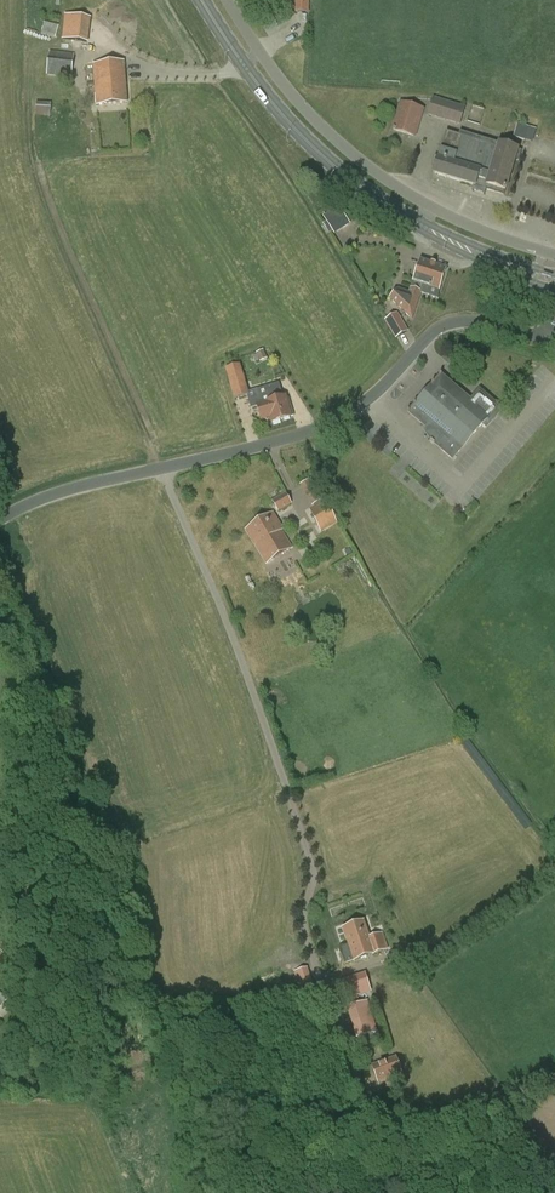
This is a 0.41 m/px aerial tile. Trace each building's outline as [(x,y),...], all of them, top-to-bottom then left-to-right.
[(309,13),(309,0),(295,0),(295,13),(309,13)] [(64,39),(87,42),(90,17),(66,15),(64,39)] [(37,34),(55,39),(60,21),(54,20),(53,24),(44,22),(44,23),(40,22),(37,34)] [(47,75),(71,78),(74,54),(50,52),(47,75)] [(92,64),(95,105),(128,103),(125,62),(92,64)] [(427,116),(460,126),(466,107),(433,97),(427,116)] [(36,116),(50,117),(51,103),(37,102),(36,116)] [(399,102),(391,131),(416,138),(424,110),(399,102)] [(513,135),(532,141),(536,127),(517,122),(513,135)] [(446,134),(433,175),(504,196),(517,151),(463,134),(461,138),(446,134)] [(323,216),(334,235),(351,224),(339,206),(323,216)] [(413,282),(414,282),(411,289),(410,288),(409,293),(398,290),(389,299),(401,310),(405,314),(412,320),(419,300),(421,293),(429,296),(431,288),(439,291),(446,270),(421,261),(413,282)] [(407,331),(400,319),(397,313),(386,320),(396,338),(398,336),(407,332),(407,331)] [(461,350),(468,356),(478,346),(470,339),(461,350)] [(264,350),(256,353),(260,361),(267,358),(264,350)] [(226,370),(234,399),(248,396),(239,366),(226,370)] [(481,427),(482,426),(486,429),(493,422),(503,411),(481,392),(472,402),(440,375),(407,412),(425,428),(422,431),(429,441),(452,461),(459,452),(481,427)] [(279,384),(263,388),(267,406),(276,404),(276,406),(279,405),(282,420),(292,418),(288,404),(286,405),(284,399),(283,399),(279,384)] [(267,406),(263,388),(258,390),(261,398),(249,401),(251,408),(257,406),(261,420),(271,418),(272,423),(282,420),(279,405),(276,406),(276,404),(267,406)] [(308,499),(312,506),(327,498),(323,491),(308,499)] [(286,494),(272,502),(278,512),(290,505),(286,494)] [(310,509),(321,531),(330,527),(329,523),(333,521),(335,524),(338,523),(327,501),(310,509)] [(283,529),(273,514),(246,530),(267,563),(291,547),(281,530),(283,529)] [(381,934),(369,938),(363,922),(344,928),(355,961),(387,950),(381,934)] [(391,950),(396,965),(404,963),(398,948),(391,950)] [(365,972),(341,980),(348,1002),(358,999),(357,996),(372,992),(365,972)] [(39,1008),(51,1011),(54,1001),(41,997),(39,1008)] [(347,1007),(356,1038),(377,1032),(368,1001),(347,1007)] [(396,1056),(394,1057),(371,1065),(378,1083),(400,1075),(403,1074),(396,1056)]
